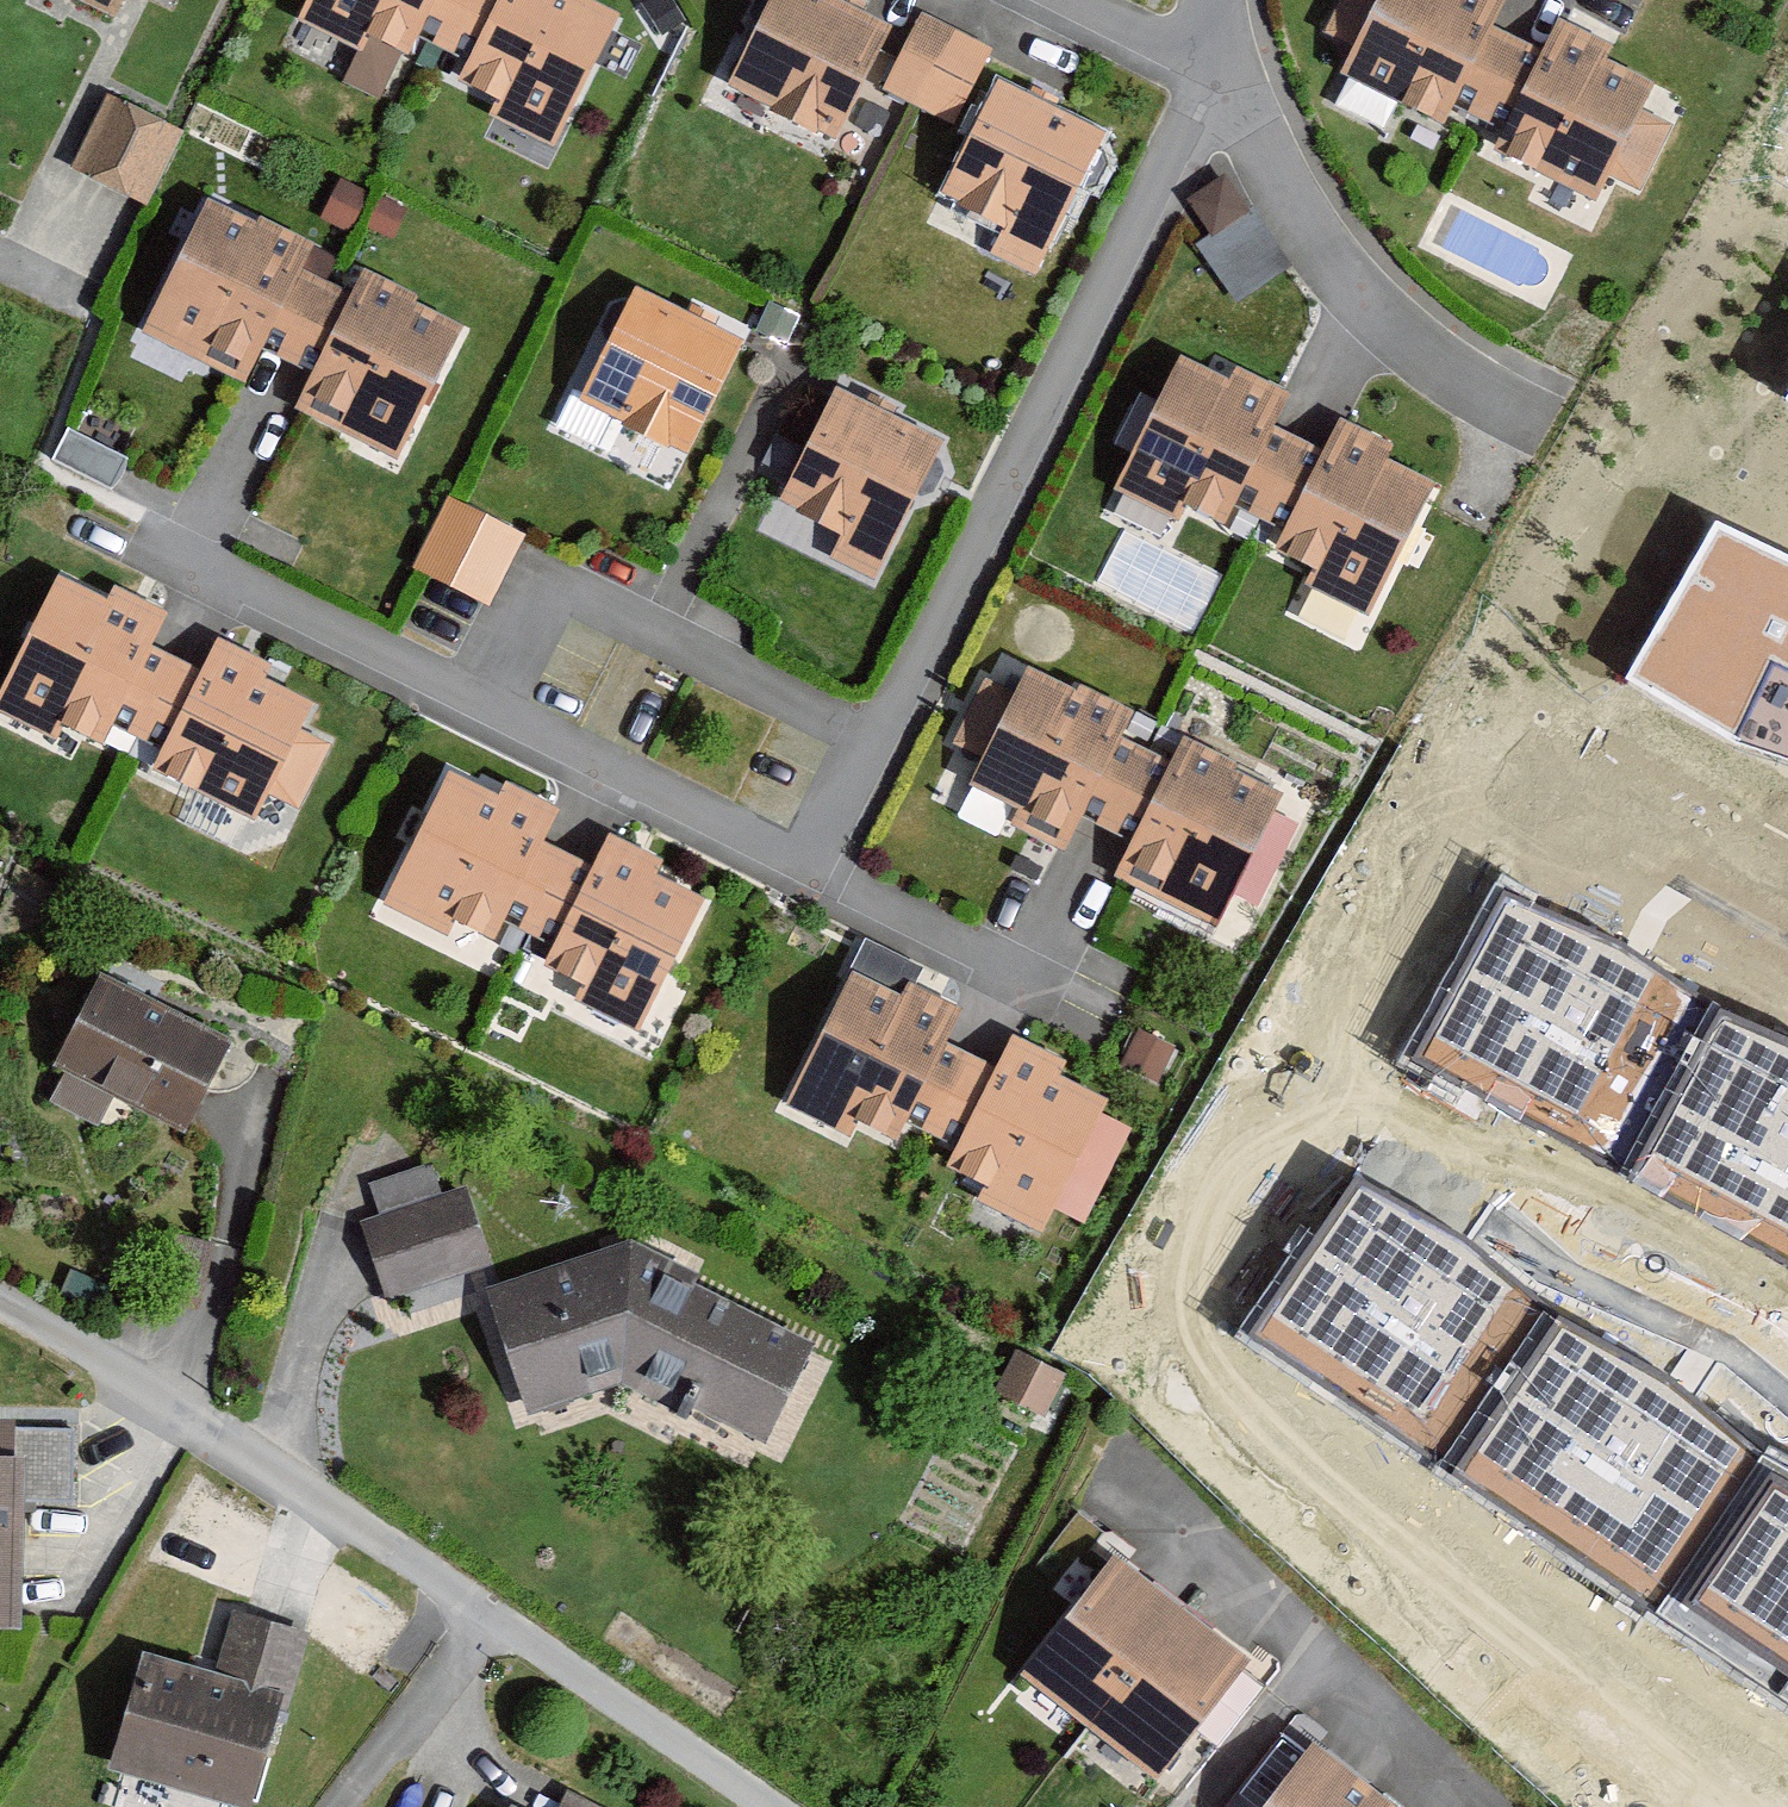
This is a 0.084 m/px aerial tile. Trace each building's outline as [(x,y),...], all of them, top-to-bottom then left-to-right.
[(119,15),(126,0),(90,0),(119,15)] [(300,21),(362,51),(369,38),(408,58),(417,41),(442,52),(467,0),(310,0),(300,21)] [(496,102),(489,117),(556,149),(619,17),(583,0),(467,0),(442,52),(466,64),(456,84),(496,102)] [(642,3),(663,35),(686,21),(672,0),(646,0),(642,3)] [(835,0),(773,0),(730,87),(838,142),(891,29),(835,0)] [(1325,34),(1353,48),(1340,75),(1447,126),(1449,123),(1455,111),(1478,122),(1518,40),(1495,29),(1509,0),(1342,0),(1325,34)] [(987,45),(926,15),(888,92),(915,105),(948,122),(987,45)] [(1518,40),(1478,122),(1502,133),(1492,154),(1598,205),(1612,176),(1641,190),(1671,129),(1640,114),(1654,86),(1605,63),(1613,46),(1558,20),(1542,52),(1518,40)] [(1105,141),(997,83),(941,196),(1006,230),(993,255),(1035,277),(1105,141)] [(175,127),(112,95),(75,170),(106,185),(141,203),(175,127)] [(1186,199),(1210,234),(1248,209),(1225,174),(1186,199)] [(260,226),(207,199),(141,331),(244,383),(261,349),(287,361),(324,286),(302,275),(316,246),(263,219),(260,226)] [(1210,234),(1199,241),(1238,302),(1292,267),(1253,206),(1248,209),(1210,234)] [(352,296),(324,286),(287,361),(309,373),(291,411),(304,418),(399,463),(463,330),(415,307),(419,299),(363,272),(352,296)] [(740,346),(633,294),(581,399),(688,451),(740,346)] [(800,315),(768,301),(755,328),(786,343),(800,315)] [(1232,383),(1181,358),(1116,490),(1179,521),(1185,510),(1227,531),(1238,509),(1257,518),(1295,441),(1274,431),(1292,394),(1239,368),(1232,383)] [(943,445),(834,390),(776,504),(845,539),(834,560),(874,580),(943,445)] [(1326,454),(1295,441),(1257,518),(1283,534),(1273,554),(1315,574),(1308,588),(1370,617),(1426,499),(1433,484),(1386,462),(1393,447),(1341,422),(1326,454)] [(127,458),(72,429),(55,460),(111,489),(127,458)] [(424,572),(494,605),(525,536),(457,503),(449,499),(416,568),(424,572)] [(1714,521),(1628,681),(1735,743),(1787,760),(1787,557),(1714,521)] [(59,582),(57,586),(0,706),(0,712),(57,739),(63,726),(104,745),(113,727),(142,740),(180,660),(156,649),(173,613),(115,586),(107,604),(59,582)] [(273,667),(219,641),(204,672),(180,660),(142,740),(164,750),(153,773),(257,825),(271,795),(301,809),(331,747),(304,734),(318,706),(266,681),(273,667)] [(1129,716),(1028,666),(1015,693),(984,678),(951,745),(979,758),(964,788),(1016,814),(1009,827),(1062,853),(1081,816),(1107,828),(1144,754),(1117,741),(1129,716)] [(1288,791),(1184,740),(1171,765),(1144,754),(1107,828),(1132,843),(1114,880),(1124,886),(1219,932),(1288,791)] [(502,796),(447,770),(383,905),(447,935),(453,922),(494,941),(503,922),(531,935),(567,859),(546,849),(565,809),(508,782),(502,796)] [(664,863),(609,837),(594,870),(567,859),(531,935),(552,946),(541,968),(583,988),(575,1003),(640,1033),(702,901),(656,879),(664,863)] [(1500,874),(1403,1057),(1787,1254),(1787,1041),(1705,996),(1639,951),(1500,874)] [(903,998),(851,972),(785,1106),(856,1141),(862,1128),(899,1146),(909,1126),(933,1138),(972,1061),(946,1048),(963,1013),(909,986),(903,998)] [(233,1045),(97,977),(53,1066),(67,1073),(53,1099),(98,1122),(112,1095),(189,1133),(233,1045)] [(1174,1048),(1137,1031),(1121,1065),(1159,1083),(1174,1048)] [(953,1148),(943,1169),(982,1189),(977,1199),(1037,1230),(1103,1104),(1058,1080),(1066,1065),(1014,1038),(997,1072),(972,1061),(933,1138),(953,1148)] [(471,1273),(493,1265),(467,1190),(439,1199),(429,1168),(369,1188),(379,1217),(361,1223),(374,1262),(387,1300),(398,1297),(405,1316),(477,1292),(471,1273)] [(1356,1173),(1237,1336),(1787,1699),(1787,1465),(1763,1453),(1683,1391),(1536,1303),(1478,1247),(1356,1173)] [(491,1290),(533,1421),(634,1394),(766,1443),(820,1335),(640,1245),(491,1290)] [(17,1411),(17,1442),(25,1443),(25,1484),(74,1485),(75,1411),(17,1411)] [(0,1442),(0,1608),(23,1608),(25,1484),(25,1443),(17,1442),(0,1442)] [(1181,1612),(1113,1559),(1021,1675),(1091,1728),(1181,1612)] [(109,1767),(247,1806),(251,1806),(303,1630),(234,1610),(216,1672),(143,1651),(109,1767)] [(1160,1779),(1249,1663),(1181,1612),(1091,1728),(1160,1779)] [(1314,1743),(1304,1756),(1283,1740),(1241,1795),(1258,1806),(1375,1806),(1383,1797),(1314,1743)] [(568,1792),(561,1806),(598,1806),(568,1792)] [(1383,1797),(1375,1806),(1396,1806),(1383,1797)]
